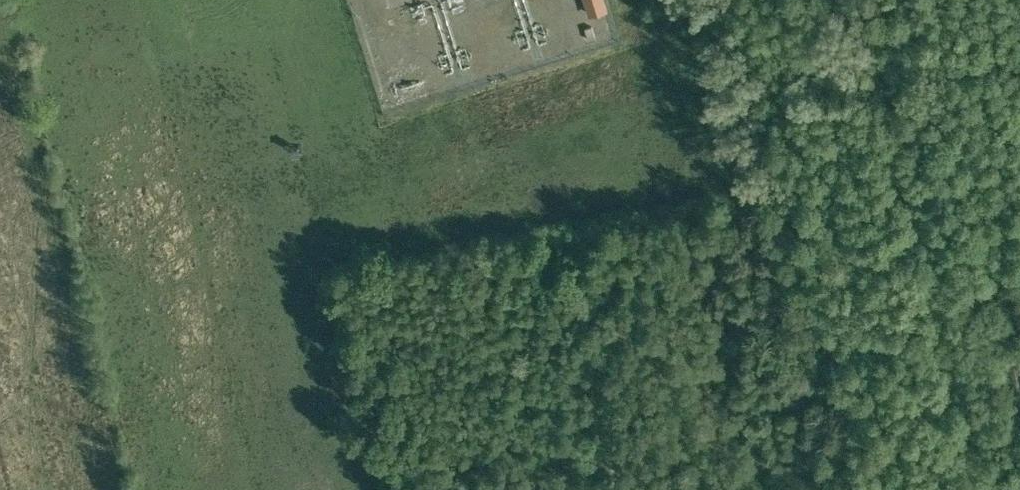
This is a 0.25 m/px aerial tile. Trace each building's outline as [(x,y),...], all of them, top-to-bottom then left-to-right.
[(584,15),(604,8),(602,0),(579,0),(584,15)]
